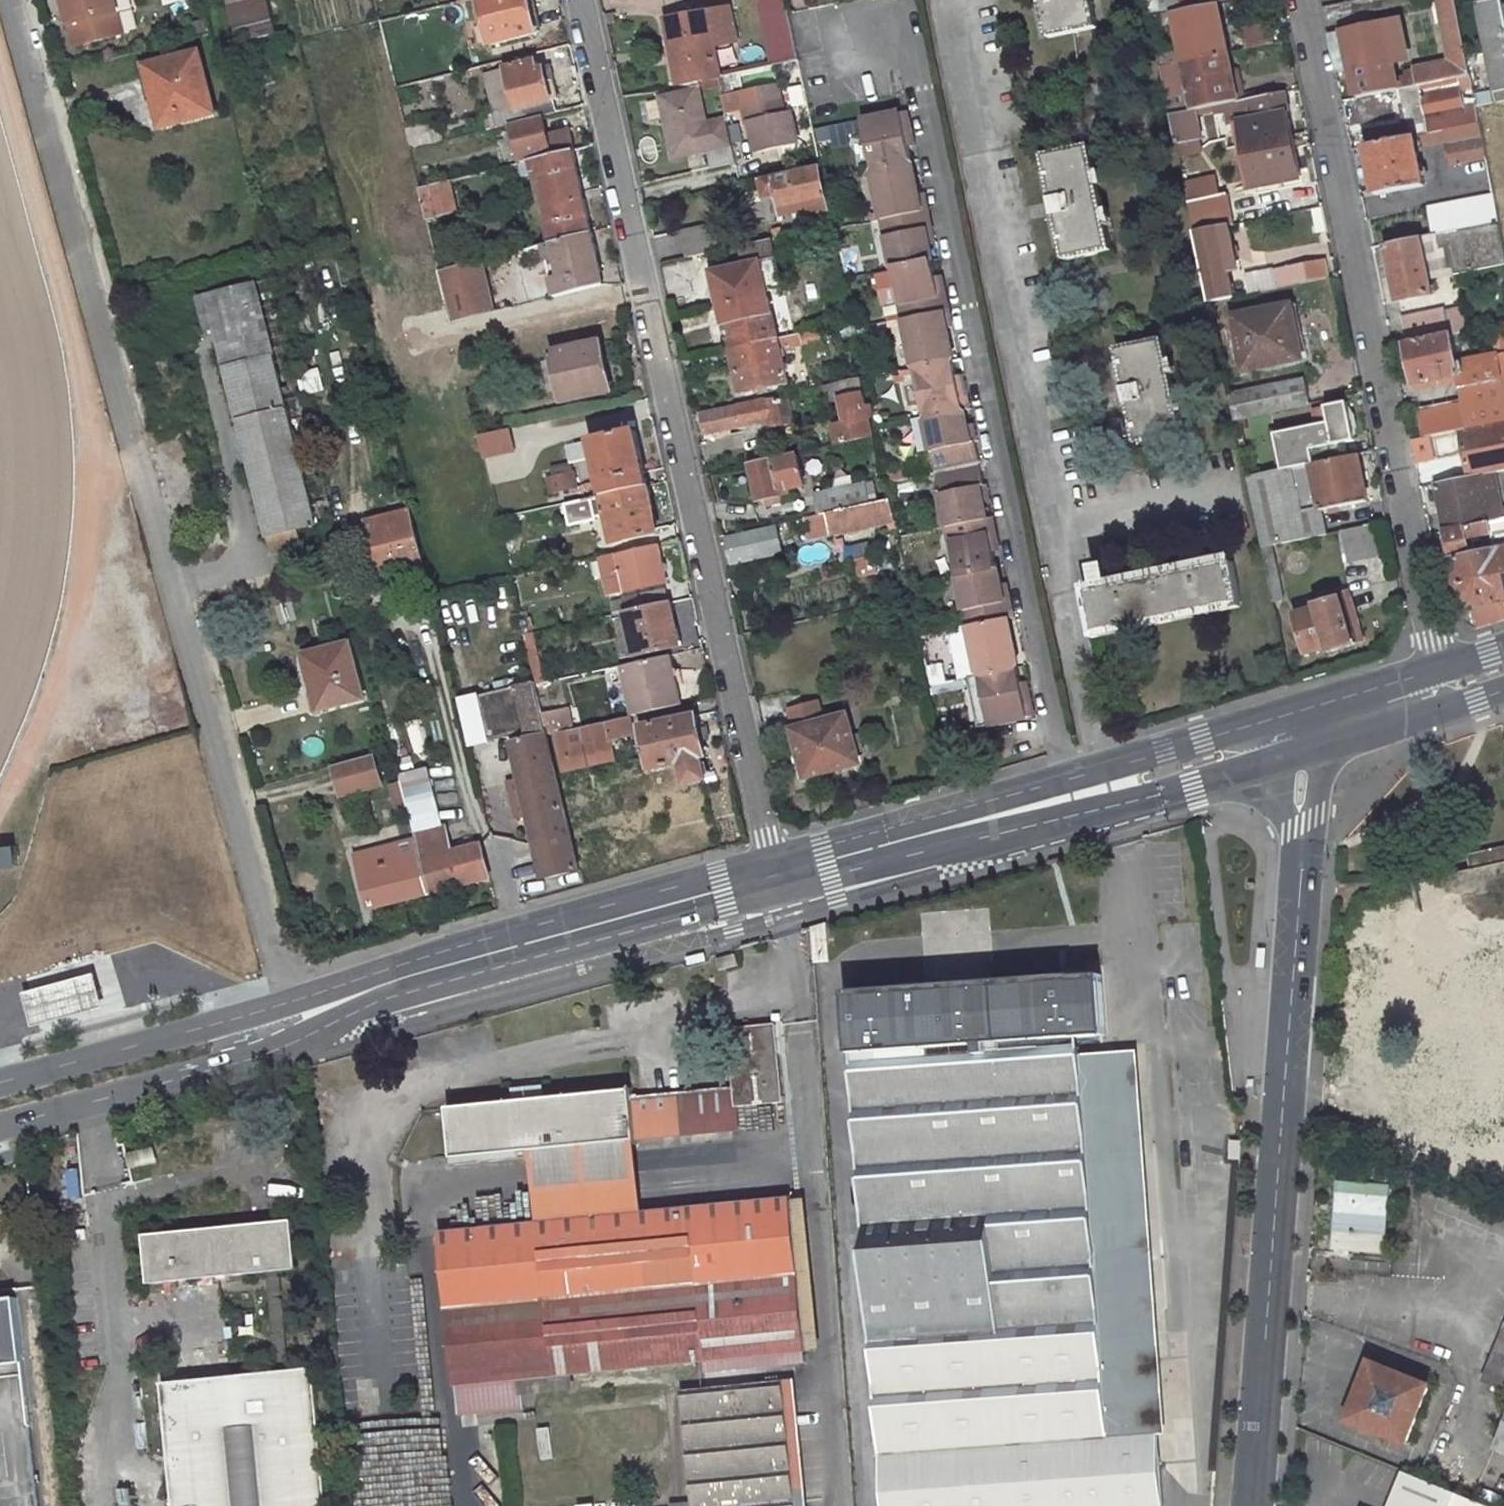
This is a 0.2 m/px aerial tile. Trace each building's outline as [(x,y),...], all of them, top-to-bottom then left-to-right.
[(69,15),(79,49),(127,36),(117,0),(65,0),(69,15)] [(230,38),(270,28),(263,0),(221,0),(230,38)] [(489,47),(536,34),(528,0),(478,0),(489,47)] [(1090,0),(1039,0),(1047,39),(1096,29),(1090,0)] [(1150,19),(1173,14),(1203,8),(1203,5),(1232,0),(1146,0),(1150,19)] [(1417,4),(1416,0),(1365,0),(1322,9),(1326,28),(1368,19),(1368,14),(1417,4)] [(1450,63),(1414,71),(1414,74),(1407,75),(1402,79),(1396,80),(1392,63),(1398,62),(1397,56),(1390,57),(1390,53),(1406,50),(1400,22),(1328,37),(1336,74),(1351,72),(1356,99),(1421,87),(1459,79),(1470,77),(1455,0),(1437,0),(1450,63)] [(1497,107),(1503,106),(1503,10),(1501,0),(1476,0),(1497,107)] [(1218,6),(1203,8),(1173,14),(1183,64),(1228,55),(1218,6)] [(730,10),(667,21),(679,85),(720,76),(714,44),(735,39),(730,10)] [(1243,31),(1247,52),(1274,46),(1270,26),(1243,31)] [(149,67),(163,126),(214,115),(199,54),(149,67)] [(1193,113),(1238,103),(1228,55),(1183,64),(1193,113)] [(557,100),(550,69),(538,72),(535,62),(496,72),(504,113),(508,112),(510,123),(554,112),(552,101),(557,100)] [(699,82),(715,79),(720,78),(720,76),(679,85),(680,91),(696,88),(700,87),(699,82)] [(1432,134),(1444,132),(1480,125),(1477,109),(1465,111),(1459,79),(1421,87),(1429,119),(1432,134)] [(788,104),(803,104),(803,84),(787,85),(788,104)] [(785,115),(779,86),(741,94),(748,125),(752,125),(757,153),(798,144),(791,114),(785,115)] [(658,95),(671,158),(729,146),(724,120),(704,124),(696,88),(658,95)] [(1242,123),(1234,125),(1248,189),(1302,177),(1284,94),(1238,103),(1242,123)] [(906,113),(861,123),(872,172),(910,164),(903,131),(909,130),(906,113)] [(1195,113),(1193,113),(1171,118),(1177,146),(1202,140),(1195,113)] [(520,164),(572,151),(567,133),(545,138),(540,118),(511,125),(520,164)] [(1413,124),(1415,138),(1432,134),(1429,119),(1413,124)] [(433,122),(405,126),(408,145),(436,140),(433,122)] [(1415,138),(1413,124),(1367,133),(1370,147),(1413,138),(1415,138)] [(1489,173),(1480,125),(1444,132),(1451,167),(1480,160),(1483,175),(1489,173)] [(1413,138),(1370,147),(1367,147),(1376,197),(1424,187),(1413,138)] [(1043,158),(1067,262),(1113,253),(1090,148),(1043,158)] [(520,164),(518,165),(521,176),(530,174),(537,172),(544,204),(581,195),(572,151),(520,164)] [(910,164),(872,172),(882,222),(926,212),(922,194),(916,195),(910,164)] [(778,197),(782,214),(827,203),(819,169),(774,179),(778,197)] [(545,211),(544,204),(537,172),(530,174),(546,240),(552,238),(545,211)] [(761,182),(765,199),(778,197),(774,179),(761,182)] [(419,189),(426,220),(456,213),(449,182),(419,189)] [(581,195),(544,204),(545,211),(583,202),(581,195)] [(1226,197),(1189,203),(1196,235),(1219,231),(1233,228),(1226,197)] [(1499,223),(1494,197),(1428,210),(1433,236),(1499,223)] [(583,202),(545,211),(552,238),(546,240),(546,245),(551,244),(590,234),(583,202)] [(827,203),(782,214),(784,224),(829,215),(827,203)] [(924,232),(930,230),(926,212),(882,222),(892,270),(931,262),(924,232)] [(1433,236),(1386,246),(1397,303),(1430,296),(1420,247),(1437,244),(1438,251),(1448,249),(1453,278),(1503,267),(1503,245),(1499,223),(1433,236)] [(718,252),(713,226),(681,233),(686,259),(718,252)] [(1196,235),(1211,304),(1232,300),(1219,231),(1196,235)] [(552,283),(555,297),(602,286),(590,234),(551,244),(560,281),(552,283)] [(546,245),(522,251),(514,253),(516,261),(545,254),(552,283),(560,281),(551,244),(546,245)] [(776,259),(714,273),(731,351),(777,341),(766,293),(782,290),(776,259)] [(481,262),(438,272),(445,299),(450,324),(493,313),(481,262)] [(892,270),(902,321),(947,312),(943,293),(938,294),(931,262),(892,270)] [(1318,263),(1293,268),(1274,272),(1278,290),(1322,280),(1318,263)] [(445,299),(438,272),(418,278),(425,304),(445,299)] [(254,284),(311,509),(331,504),(274,279),(254,284)] [(316,525),(311,509),(254,284),(198,298),(207,331),(223,326),(228,339),(219,348),(267,539),(316,525)] [(1234,320),(1245,374),(1303,361),(1292,306),(1234,320)] [(1466,332),(1462,311),(1402,324),(1406,344),(1451,335),(1466,332)] [(902,321),(913,371),(952,362),(945,329),(950,328),(947,312),(902,321)] [(819,332),(799,336),(802,346),(802,348),(822,344),(819,332)] [(1464,374),(1462,364),(1457,365),(1456,361),(1451,335),(1406,344),(1415,386),(1457,377),(1459,377),(1459,375),(1464,374)] [(777,341),(779,351),(802,346),(799,336),(777,341)] [(786,385),(779,351),(777,341),(731,351),(741,395),(786,385)] [(1164,341),(1117,351),(1137,445),(1183,435),(1164,341)] [(609,391),(598,344),(551,355),(562,403),(609,391)] [(1462,364),(1464,374),(1459,375),(1459,377),(1457,377),(1460,392),(1502,382),(1503,382),(1503,357),(1503,352),(1456,361),(1457,365),(1462,364)] [(952,362),(913,371),(923,420),(962,412),(968,412),(963,393),(958,394),(952,362)] [(1460,392),(1457,377),(1415,386),(1421,413),(1463,405),(1460,392)] [(1310,405),(1305,379),(1230,396),(1235,422),(1310,405)] [(843,401),(851,442),(872,438),(858,382),(818,390),(822,405),(843,401)] [(1460,432),(1503,423),(1503,393),(1502,382),(1460,392),(1463,405),(1421,413),(1426,438),(1442,435),(1460,432)] [(770,426),(783,423),(777,401),(701,417),(705,436),(768,422),(770,426)] [(1355,442),(1346,404),(1324,409),(1328,426),(1273,437),(1281,473),(1313,466),(1310,452),(1345,444),(1355,442)] [(968,443),(962,412),(923,420),(933,467),(977,459),(974,441),(968,443)] [(1460,432),(1470,479),(1478,477),(1503,472),(1503,423),(1460,432)] [(508,430),(477,436),(482,458),(513,452),(508,430)] [(646,486),(634,432),(589,442),(602,496),(646,486)] [(1442,435),(1426,438),(1412,441),(1415,457),(1446,451),(1442,435)] [(1345,444),(1310,452),(1313,466),(1348,458),(1345,444)] [(802,486),(795,454),(749,464),(758,503),(764,502),(765,508),(779,505),(778,499),(780,497),(779,491),(802,486)] [(1348,458),(1313,466),(1281,473),(1248,480),(1263,550),(1327,536),(1322,513),(1368,503),(1358,457),(1348,458)] [(552,477),(556,494),(575,489),(570,465),(555,468),(557,476),(552,477)] [(985,521),(978,487),(983,486),(980,470),(935,479),(945,529),(985,521)] [(1446,533),(1490,523),(1503,520),(1503,510),(1494,513),(1495,516),(1487,518),(1478,477),(1470,479),(1436,486),(1446,533)] [(871,506),(869,496),(876,494),(874,484),(815,496),(819,516),(871,506)] [(653,535),(647,511),(651,510),(646,486),(602,496),(603,498),(573,505),(578,526),(608,519),(614,544),(653,535)] [(809,542),(894,523),(889,502),(871,506),(819,516),(805,519),(809,542)] [(409,512),(366,522),(379,578),(422,567),(409,512)] [(945,529),(955,577),(995,569),(988,537),(993,535),(990,520),(985,521),(945,529)] [(1473,544),(1482,542),(1480,535),(1491,532),(1490,523),(1446,533),(1451,555),(1461,553),(1460,545),(1468,543),(1469,545),(1473,544)] [(1379,557),(1372,527),(1342,532),(1348,564),(1379,557)] [(776,529),(727,539),(733,564),(782,554),(776,529)] [(1451,555),(1452,561),(1476,556),(1473,544),(1469,545),(1468,543),(1460,545),(1461,553),(1451,555)] [(666,585),(657,545),(617,554),(627,593),(666,585)] [(1452,561),(1461,601),(1471,609),(1472,615),(1473,615),(1476,629),(1503,621),(1503,550),(1476,556),(1452,561)] [(1231,555),(1102,583),(1104,590),(1233,562),(1231,555)] [(1082,587),(1092,635),(1241,603),(1233,562),(1104,590),(1102,583),(1082,587)] [(1267,570),(1274,603),(1285,601),(1279,567),(1267,570)] [(995,569),(955,577),(966,627),(1005,619),(1010,618),(1006,601),(1001,602),(995,569)] [(621,594),(616,575),(603,578),(607,597),(621,594)] [(665,591),(639,596),(642,609),(668,603),(665,591)] [(1365,641),(1349,593),(1339,596),(1341,601),(1354,645),(1365,641)] [(1309,606),(1310,611),(1341,601),(1339,596),(1309,606)] [(1341,601),(1310,611),(1295,616),(1307,654),(1328,648),(1330,653),(1354,645),(1341,601)] [(625,613),(635,656),(678,646),(669,603),(668,603),(642,609),(625,613)] [(1005,619),(966,627),(976,677),(1016,669),(1005,619)] [(535,687),(544,685),(531,634),(523,636),(534,682),(535,687)] [(348,643),(303,655),(313,694),(316,693),(320,710),(363,700),(348,643)] [(670,656),(620,667),(631,718),(682,707),(670,656)] [(929,684),(944,681),(939,663),(924,666),(929,684)] [(1022,699),(1016,669),(976,677),(987,727),(1031,718),(1027,698),(1022,699)] [(987,727),(976,677),(962,681),(973,730),(987,727)] [(535,687),(534,682),(475,696),(486,741),(530,731),(531,736),(510,740),(519,779),(507,782),(514,818),(534,814),(548,878),(578,872),(551,755),(547,737),(542,715),(535,687)] [(793,730),(791,731),(798,756),(791,758),(798,781),(858,764),(845,715),(822,722),(816,702),(787,711),(793,730)] [(552,712),(542,715),(547,737),(558,735),(552,712)] [(682,785),(704,780),(699,759),(704,758),(694,716),(639,729),(648,770),(677,764),(682,785)] [(629,719),(558,735),(547,737),(551,755),(557,753),(562,775),(613,763),(609,742),(633,736),(629,719)] [(374,759),(335,768),(343,798),(381,788),(374,759)] [(411,793),(417,813),(435,808),(430,789),(411,793)] [(386,802),(372,805),(375,824),(389,821),(386,802)] [(423,821),(412,824),(416,839),(429,892),(489,877),(480,845),(449,853),(441,823),(424,828),(423,821)] [(354,855),(369,907),(429,892),(416,839),(354,855)] [(1470,857),(1473,871),(1503,864),(1503,849),(1470,857)] [(809,963),(825,962),(823,923),(807,924),(809,963)] [(33,1028),(104,1009),(95,975),(24,994),(33,1028)] [(1080,1061),(1077,1040),(1106,1038),(1102,977),(846,996),(884,1505),(1163,1505),(1131,1056),(1080,1061)] [(729,1038),(735,1089),(737,1108),(782,1104),(777,1057),(771,1057),(769,1035),(729,1038)] [(737,1108),(735,1089),(632,1100),(636,1141),(739,1130),(737,1108)] [(636,1141),(632,1100),(631,1092),(544,1102),(544,1098),(513,1101),(514,1105),(448,1111),(454,1158),(531,1151),(636,1141)] [(636,1141),(531,1151),(538,1227),(644,1216),(636,1141)] [(1389,1167),(1366,1157),(1359,1173),(1382,1182),(1389,1167)] [(1381,1252),(1386,1187),(1339,1185),(1334,1249),(1381,1252)] [(806,1351),(791,1201),(644,1216),(538,1227),(440,1237),(455,1387),(806,1351)] [(45,1220),(44,1208),(30,1209),(31,1220),(45,1220)] [(288,1224),(143,1237),(147,1288),(293,1274),(288,1224)] [(16,1306),(0,1308),(0,1505),(39,1505),(16,1306)] [(1503,1366),(1503,1329),(1482,1382),(1495,1387),(1503,1366)] [(1369,1363),(1346,1423),(1405,1447),(1428,1387),(1369,1363)] [(1495,1387),(1503,1391),(1503,1366),(1495,1387)] [(313,1373),(161,1388),(173,1505),(327,1505),(313,1373)] [(782,1384),(681,1394),(693,1505),(794,1505),(782,1384)] [(353,1421),(350,1433),(371,1439),(374,1427),(353,1421)] [(537,1459),(550,1458),(546,1426),(533,1428),(537,1459)] [(1485,1475),(1503,1483),(1503,1431),(1485,1475)] [(1402,1472),(1389,1505),(1485,1505),(1402,1472)] [(365,1505),(434,1505),(433,1489),(382,1490),(382,1505),(365,1505)]
